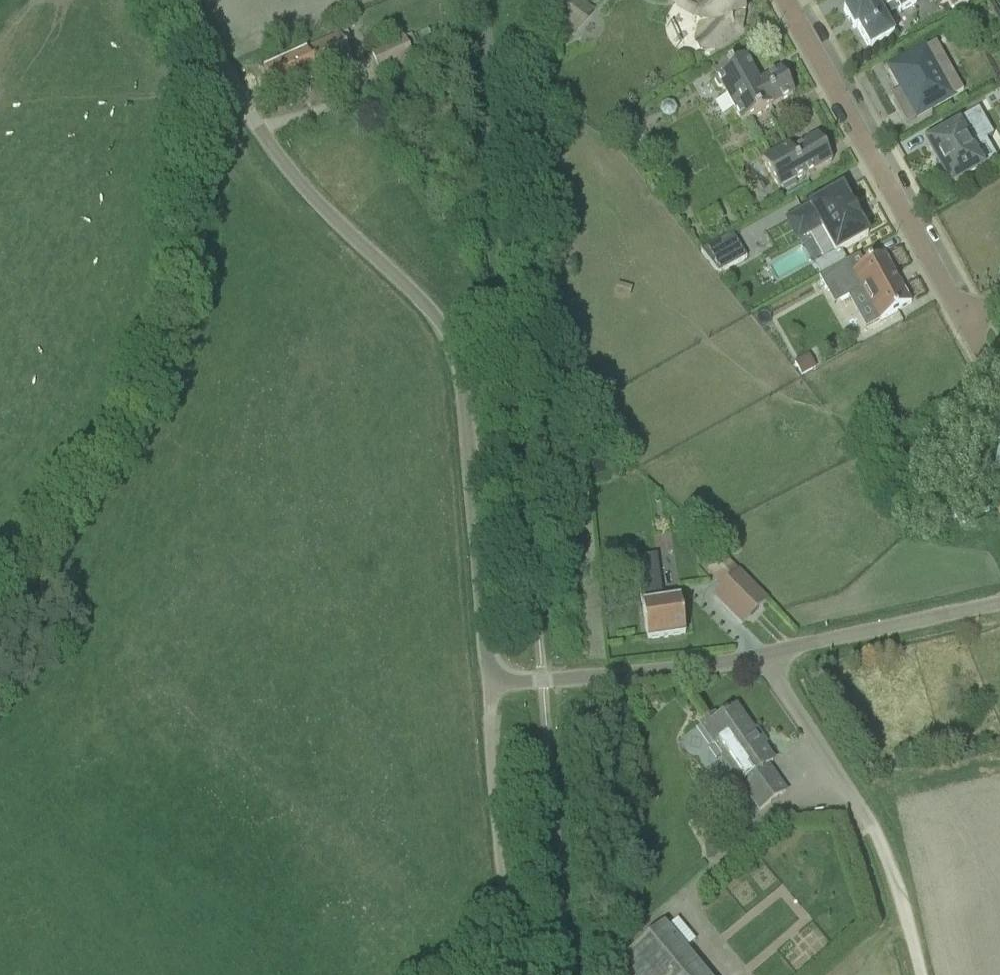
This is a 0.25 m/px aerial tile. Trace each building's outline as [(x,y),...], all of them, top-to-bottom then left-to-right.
[(544,15),(571,38),(594,10),(582,0),(543,0),(544,15)] [(739,32),(738,32),(737,28),(738,26),(739,23),(740,21),(740,19),(740,16),(741,16),(742,15),(743,14),(744,13),(745,12),(745,10),(745,8),(744,7),(743,6),(742,5),(740,5),(738,5),(737,6),(734,0),(666,0),(667,2),(678,12),(684,16),(691,19),(694,20),(693,23),(693,25),(694,26),(697,28),(695,32),(694,36),(693,39),(692,43),(692,49),(692,55),(693,60),(697,61),(702,60),(708,58),(734,42),(736,39),(739,34),(739,32)] [(868,51),(894,37),(884,20),(898,12),(899,14),(917,4),(914,0),(853,0),(843,5),(846,10),(842,12),(853,30),(856,28),(868,51)] [(305,51),(316,77),(351,62),(339,35),(305,51)] [(411,35),(404,38),(408,49),(415,46),(411,35)] [(408,49),(404,38),(369,52),(380,77),(414,62),(408,49)] [(889,69),(900,90),(889,96),(892,100),(905,124),(962,93),(935,44),(889,69)] [(305,51),(263,70),(275,96),(316,77),(305,51)] [(740,125),(793,95),(780,71),(758,83),(744,58),(713,75),(740,125)] [(957,127),(926,145),(949,187),(981,169),(957,127)] [(761,161),(778,192),(782,190),(783,192),(796,185),(794,183),(807,176),(808,179),(814,176),(812,173),(831,163),(817,137),(803,145),(804,146),(792,152),(788,146),(761,161)] [(841,191),(786,223),(797,244),(821,231),(833,253),(813,266),(820,277),(845,263),(839,253),(867,237),(866,235),(865,236),(858,223),(859,222),(850,205),(848,205),(841,193),(842,192),(841,191)] [(459,209),(447,218),(454,227),(466,218),(459,209)] [(702,252),(719,274),(746,259),(731,235),(702,252)] [(820,277),(818,278),(833,306),(861,291),(878,322),(910,304),(883,256),(864,266),(858,255),(845,263),(820,277)] [(556,263),(547,264),(550,280),(559,278),(556,263)] [(793,363),(801,377),(816,369),(808,355),(793,363)] [(662,603),(655,555),(635,558),(646,641),(684,635),(680,600),(662,603)] [(738,573),(722,557),(707,572),(722,588),(738,573)] [(765,601),(738,573),(722,588),(714,596),(742,624),(765,601)] [(699,725),(713,745),(758,810),(785,792),(766,766),(773,761),(762,746),(760,747),(751,734),(752,733),(736,708),(726,715),(726,714),(722,716),(723,717),(718,720),(714,714),(699,725)] [(615,964),(625,974),(706,974),(663,923),(615,964)]
